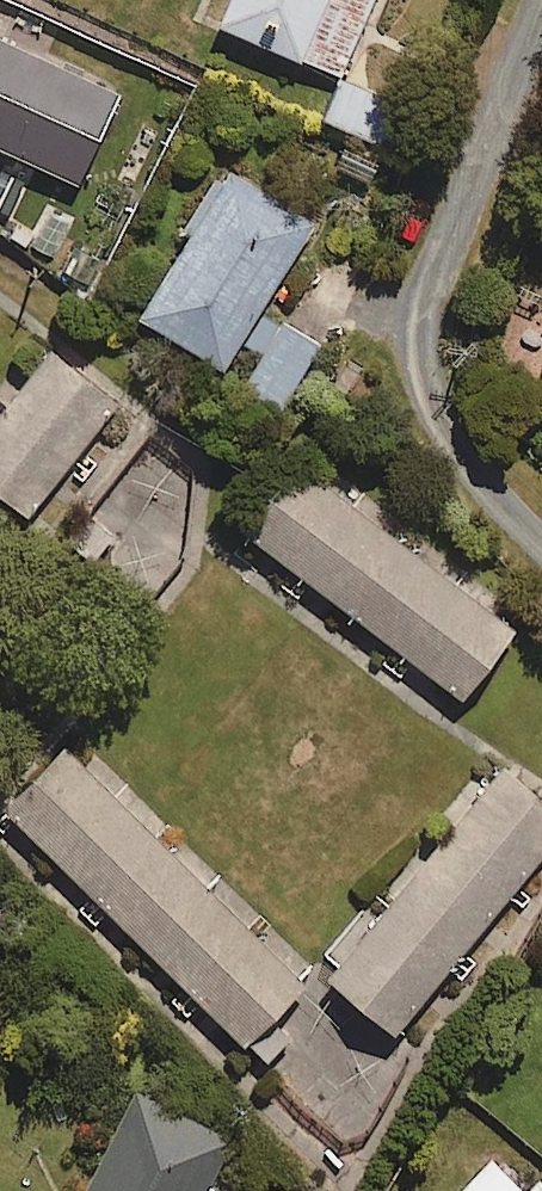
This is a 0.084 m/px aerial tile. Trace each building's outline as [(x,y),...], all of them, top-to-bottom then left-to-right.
[(215,12),(338,71),(372,0),(221,0),(215,12)] [(0,32),(0,139),(75,175),(117,88),(0,32)] [(407,98),(344,75),(330,116),(392,139),(407,98)] [(262,295),(311,216),(227,163),(137,305),(222,358),(237,333),(260,347),(239,379),(276,402),(320,331),(262,295)] [(14,369),(0,386),(0,482),(29,506),(117,397),(49,341),(21,375),(14,369)] [(511,621),(295,454),(243,522),(459,689),(511,621)] [(1,800),(267,1060),(300,1026),(274,1001),(302,972),(62,737),(1,800)] [(467,800),(329,966),(395,1021),(541,845),(541,793),(501,759),(486,777),(477,770),(458,792),(467,800)] [(132,1083),(76,1190),(228,1190),(230,1187),(204,1174),(226,1131),(132,1083)] [(507,1132),(444,1190),(541,1190),(541,1169),(507,1132)]
